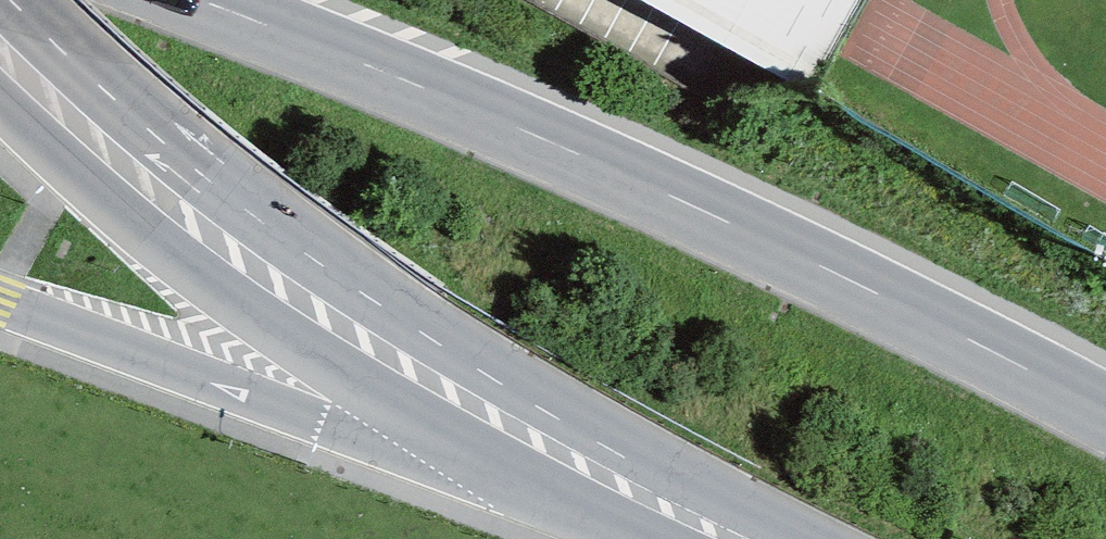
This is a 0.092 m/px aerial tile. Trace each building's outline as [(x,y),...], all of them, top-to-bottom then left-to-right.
[(849,0),(645,0),(798,86),(849,0)]
